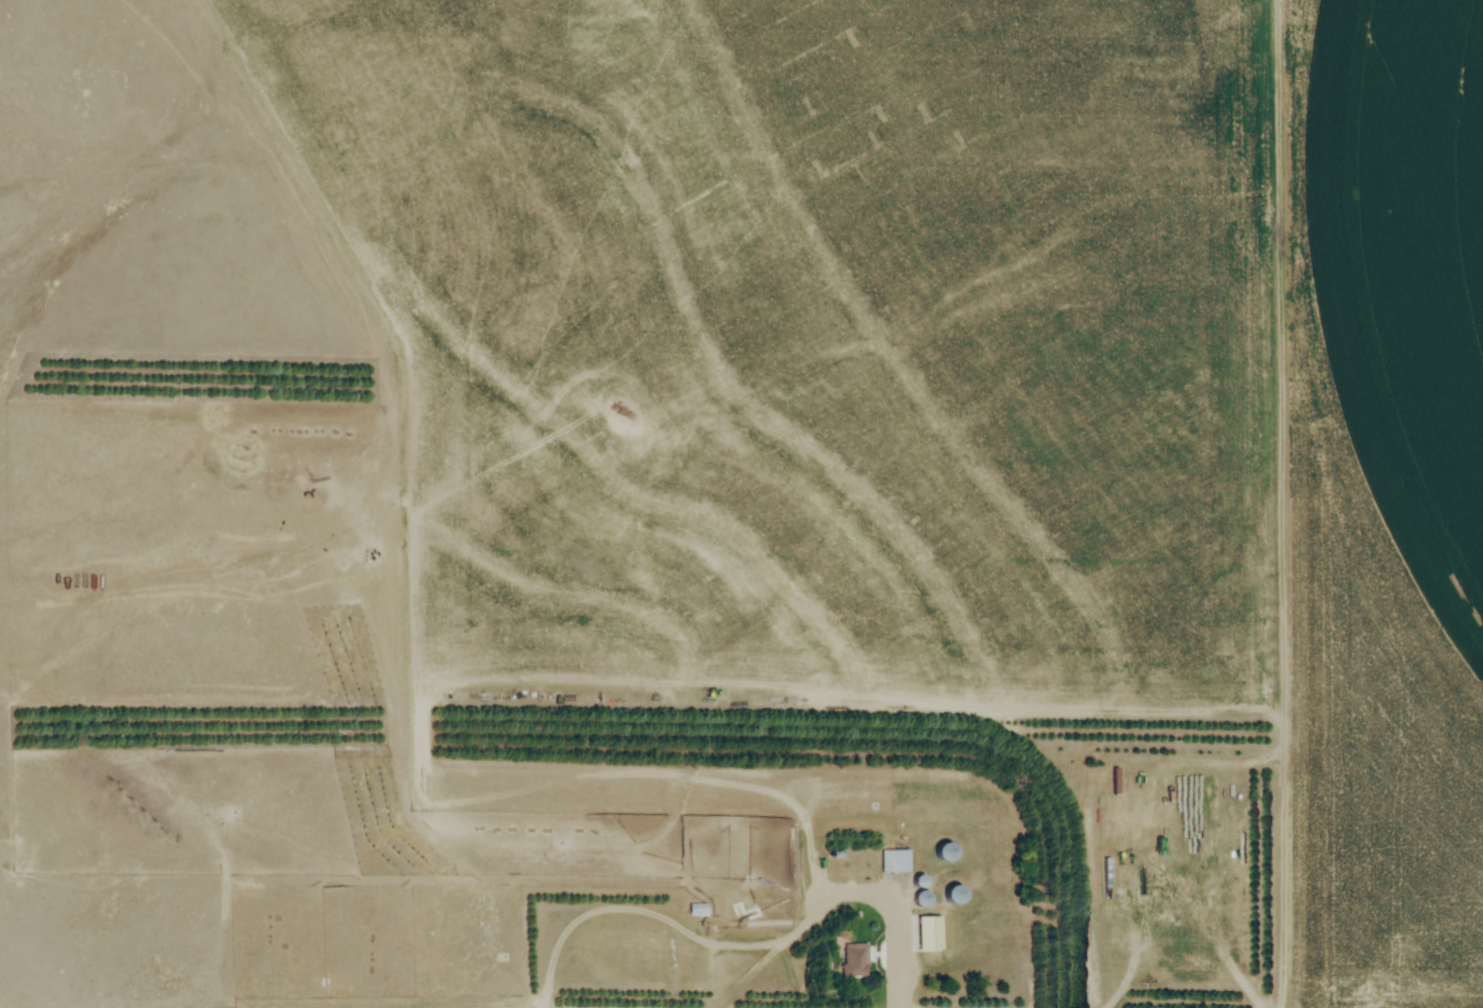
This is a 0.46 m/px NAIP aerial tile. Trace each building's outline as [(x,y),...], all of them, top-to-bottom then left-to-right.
[(909,872),(909,850),(882,850),(882,872),(909,872)] [(960,902),(959,888),(950,889),(951,903),(960,902)] [(706,905),(687,905),(687,917),(706,917),(706,905)] [(868,945),(843,945),(843,977),(868,977),(868,945)]
